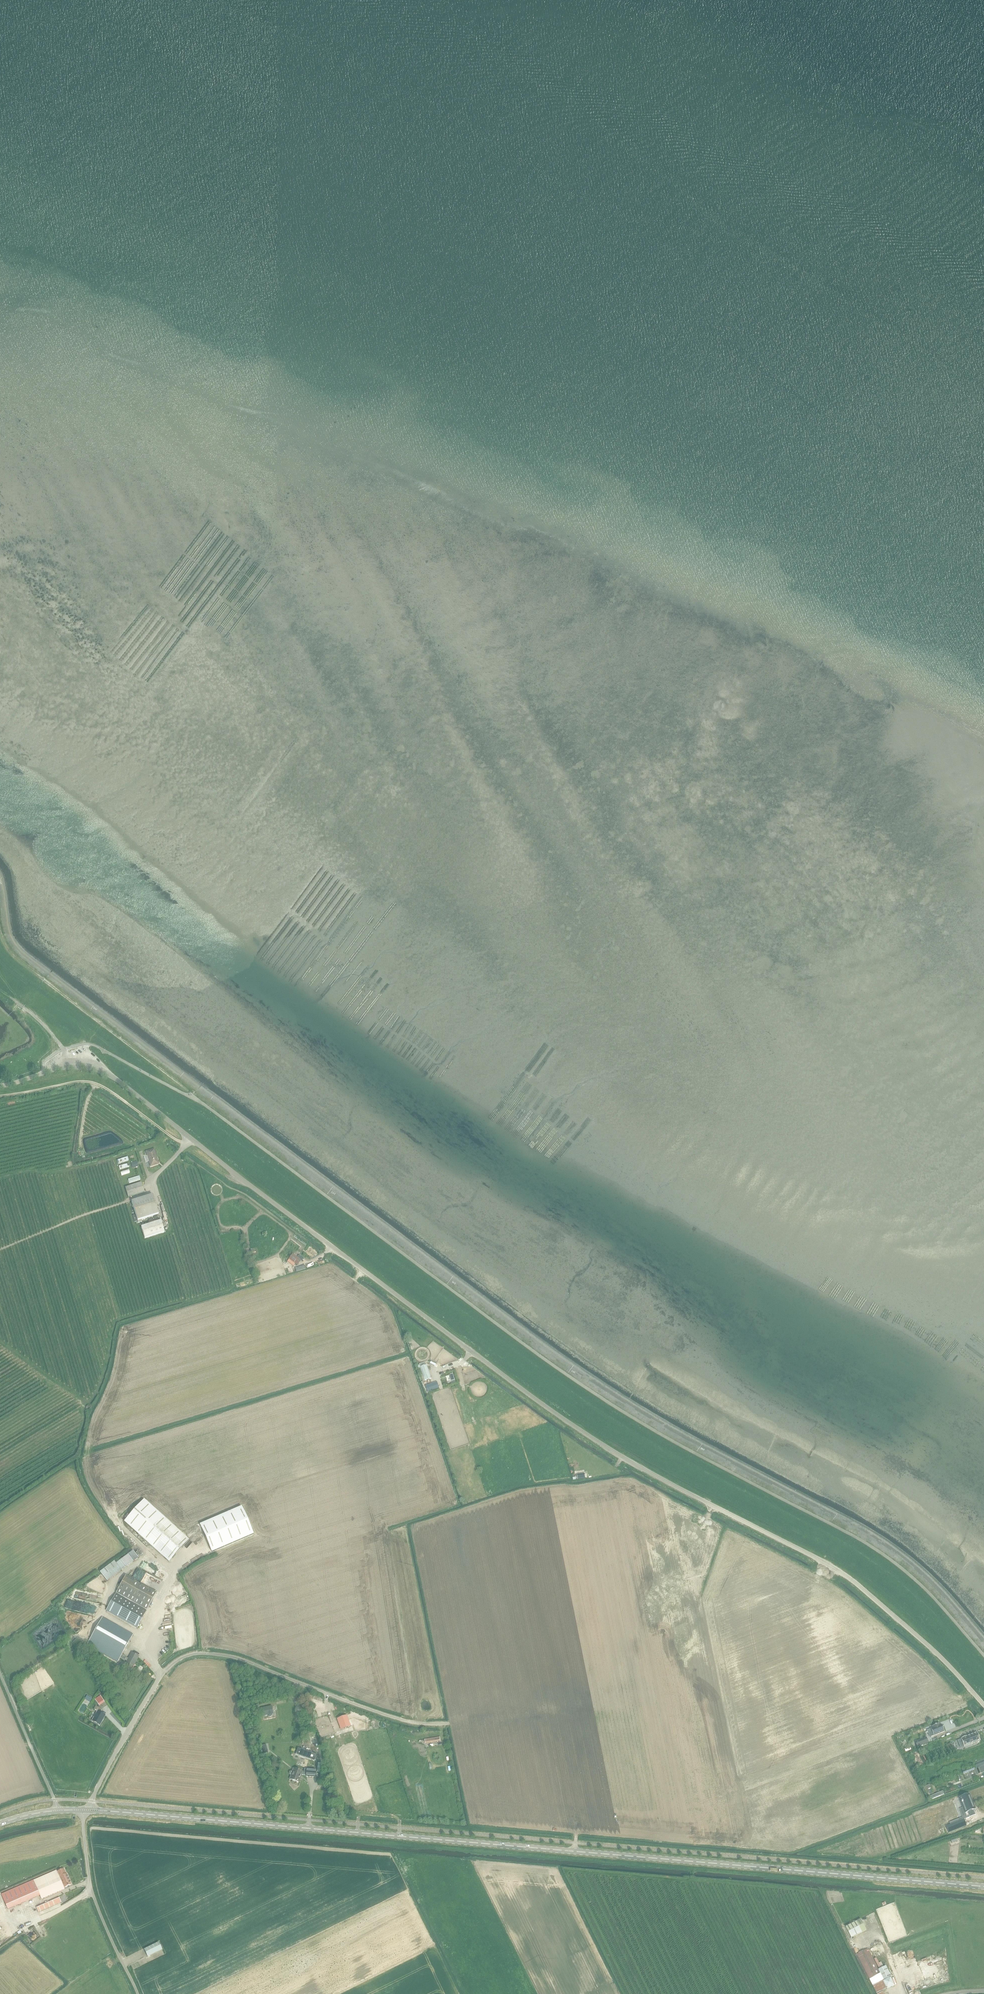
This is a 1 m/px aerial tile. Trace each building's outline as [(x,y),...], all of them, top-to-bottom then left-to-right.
[(154,1149),(146,1152),(151,1166),(158,1164),(154,1149)] [(141,1182),(125,1188),(128,1197),(145,1192),(141,1182)] [(141,1219),(158,1214),(153,1195),(132,1201),(138,1223),(142,1221),(141,1219)] [(164,1232),(161,1221),(141,1227),(145,1238),(164,1232)] [(297,1265),(301,1260),(292,1254),(289,1259),(297,1265)] [(424,1363),(419,1365),(420,1368),(425,1381),(431,1379),(427,1366),(425,1366),(424,1363)] [(437,1384),(426,1388),(428,1392),(439,1388),(437,1384)] [(188,1540),(143,1502),(123,1524),(168,1562),(188,1540)] [(253,1534),(241,1506),(200,1524),(212,1552),(253,1534)] [(107,1581),(133,1562),(128,1554),(116,1563),(114,1561),(100,1572),(107,1581)] [(137,1628),(146,1610),(156,1593),(125,1576),(116,1593),(106,1611),(137,1628)] [(102,1617),(87,1645),(117,1662),(120,1657),(122,1655),(133,1635),(102,1617)] [(55,1621),(33,1633),(40,1645),(62,1633),(55,1621)] [(132,1653),(128,1658),(122,1655),(120,1657),(127,1661),(125,1665),(132,1669),(138,1657),(132,1653)] [(104,1702),(100,1696),(95,1699),(98,1705),(104,1702)] [(100,1725),(105,1715),(100,1712),(102,1709),(96,1706),(94,1709),(97,1711),(92,1721),(100,1725)] [(271,1706),(261,1708),(262,1716),(268,1715),(268,1716),(270,1717),(271,1716),(272,1715),(272,1714),(273,1714),(271,1706)] [(340,1726),(341,1729),(343,1728),(343,1729),(350,1727),(350,1726),(348,1721),(347,1717),(337,1720),(339,1726),(340,1726)] [(932,1732),(930,1733),(931,1737),(934,1736),(944,1732),(942,1725),(940,1725),(939,1724),(932,1726),(933,1728),(931,1729),(932,1732)] [(967,1737),(961,1739),(964,1746),(970,1744),(980,1740),(977,1733),(967,1737)] [(917,1747),(928,1743),(927,1741),(926,1738),(915,1742),(917,1747)] [(316,1760),(317,1757),(316,1756),(316,1754),(297,1748),(295,1754),(314,1761),(314,1760),(316,1760)] [(967,1769),(968,1772),(974,1770),(976,1775),(979,1774),(983,1772),(983,1762),(967,1769)] [(315,1777),(315,1770),(306,1769),(306,1774),(302,1773),(302,1772),(293,1769),(290,1779),(299,1782),(302,1775),(306,1775),(306,1776),(315,1777)] [(930,1784),(923,1787),(927,1795),(933,1793),(930,1784)] [(968,1795),(961,1798),(963,1802),(961,1803),(966,1816),(969,1815),(967,1812),(973,1810),(972,1807),(974,1806),(973,1804),(971,1804),(968,1795)] [(964,1819),(946,1826),(949,1833),(966,1826),(964,1819)] [(71,1884),(68,1877),(67,1874),(66,1874),(64,1869),(57,1872),(60,1878),(56,1870),(1,1894),(2,1898),(3,1900),(4,1901),(8,1910),(40,1896),(41,1899),(64,1889),(64,1888),(71,1884)] [(59,1898),(36,1909),(39,1914),(61,1902),(59,1898)] [(851,1938),(862,1932),(866,1930),(861,1919),(845,1927),(851,1938)] [(147,1957),(162,1949),(158,1942),(144,1949),(147,1957)] [(857,1954),(857,1955),(877,1993),(885,1993),(883,1990),(894,1985),(891,1979),(891,1977),(885,1966),(884,1967),(881,1962),(879,1963),(877,1958),(874,1959),(880,1969),(878,1970),(868,1949),(857,1954)]
